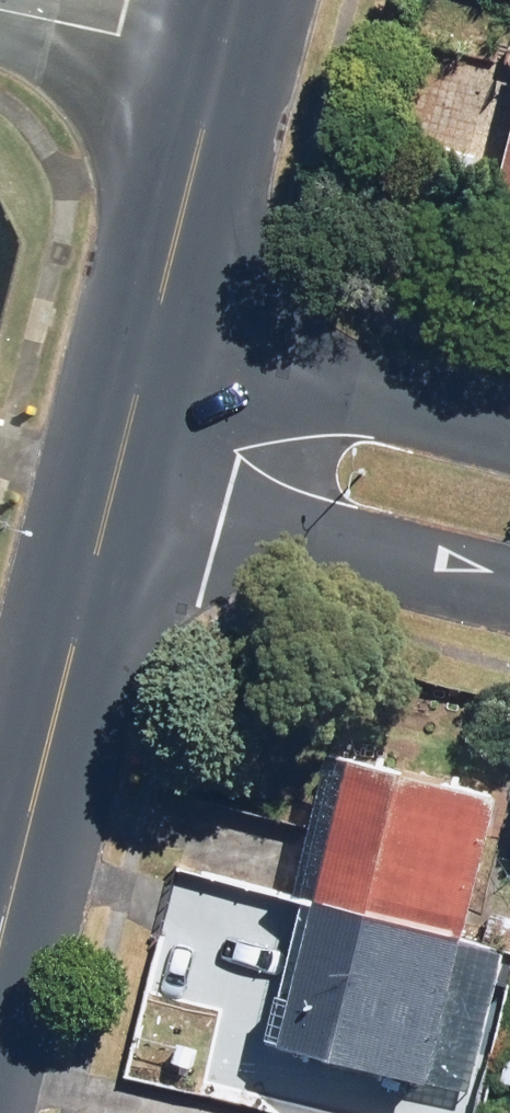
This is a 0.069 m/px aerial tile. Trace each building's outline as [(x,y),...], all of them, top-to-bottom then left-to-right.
[(501,196),(509,198),(509,159),(501,196)] [(509,951),(509,911),(488,905),(509,827),(509,795),(367,754),(286,1044),(437,1087),(478,942),(509,951)]
